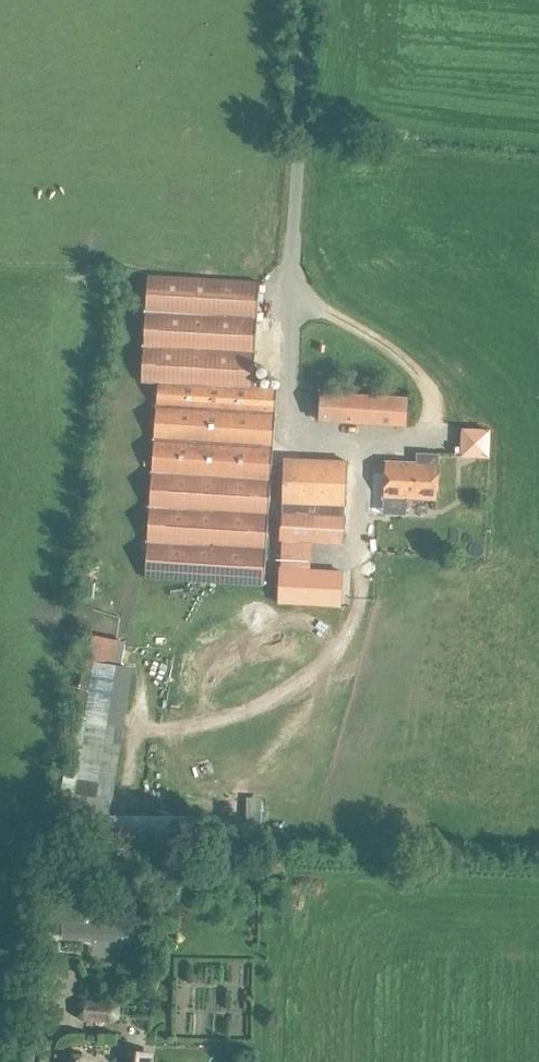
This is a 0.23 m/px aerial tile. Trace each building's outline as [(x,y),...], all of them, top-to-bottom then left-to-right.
[(265,587),(274,456),(279,388),(257,387),(263,291),(146,283),(139,379),(156,380),(152,437),(153,438),(147,582),(265,587)] [(409,396),(320,391),(318,422),(407,427),(409,396)] [(461,442),(461,457),(490,458),(491,443),(476,443),(461,442)] [(417,453),(416,464),(387,462),(385,498),(436,501),(438,465),(439,465),(440,454),(417,453)] [(285,458),(283,504),(346,507),(348,461),(285,458)] [(281,542),(309,544),(344,546),(346,515),(283,511),(281,542)] [(281,568),(280,595),(342,598),(344,572),(281,568)] [(112,757),(125,664),(92,659),(79,752),(112,757)] [(93,763),(85,783),(101,789),(109,770),(93,763)] [(64,916),(64,921),(54,920),(53,937),(64,937),(64,941),(108,942),(109,917),(64,916)] [(242,1008),(243,984),(231,984),(230,1008),(242,1008)] [(113,1001),(97,999),(87,998),(77,1002),(76,1016),(84,1022),(111,1024),(121,1019),(121,1009),(113,1001)] [(124,1061),(150,1061),(151,1053),(125,1050),(124,1061)]
